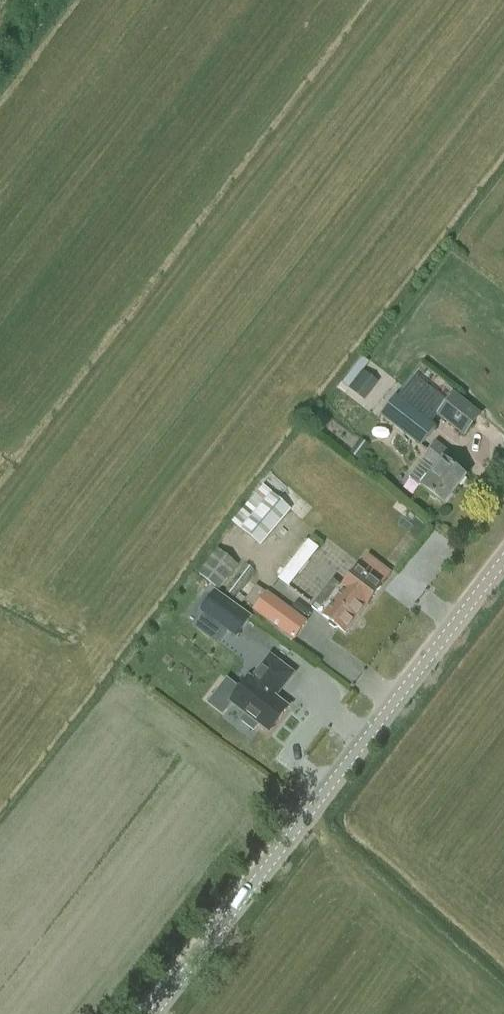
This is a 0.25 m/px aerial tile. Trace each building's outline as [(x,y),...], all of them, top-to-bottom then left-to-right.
[(342,383),(348,388),(364,401),(378,382),(363,371),(369,363),(362,357),(342,383)] [(454,395),(439,415),(464,435),(480,416),(454,395)] [(421,446),(435,427),(396,397),(382,416),(421,446)] [(410,478),(422,488),(444,505),(465,477),(444,460),(449,454),(436,443),(423,459),(424,459),(410,478)] [(291,509),(262,486),(232,523),(261,546),(291,509)] [(288,585),(322,548),(313,539),(279,576),(288,585)] [(221,589),(237,565),(214,549),(198,573),(221,589)] [(334,628),(338,627),(345,633),(366,606),(381,587),(355,567),(340,586),(333,580),(312,607),(329,620),(329,624),(334,628)] [(266,592),(265,593),(256,587),(254,590),(247,599),(249,601),(248,602),(254,608),(253,610),(294,639),(307,621),(266,592)] [(251,618),(214,592),(199,613),(236,639),(251,618)] [(250,679),(231,702),(246,714),(241,721),(254,730),(259,724),(269,732),(288,708),(274,698),(292,674),(270,657),(252,680),(250,679)]
